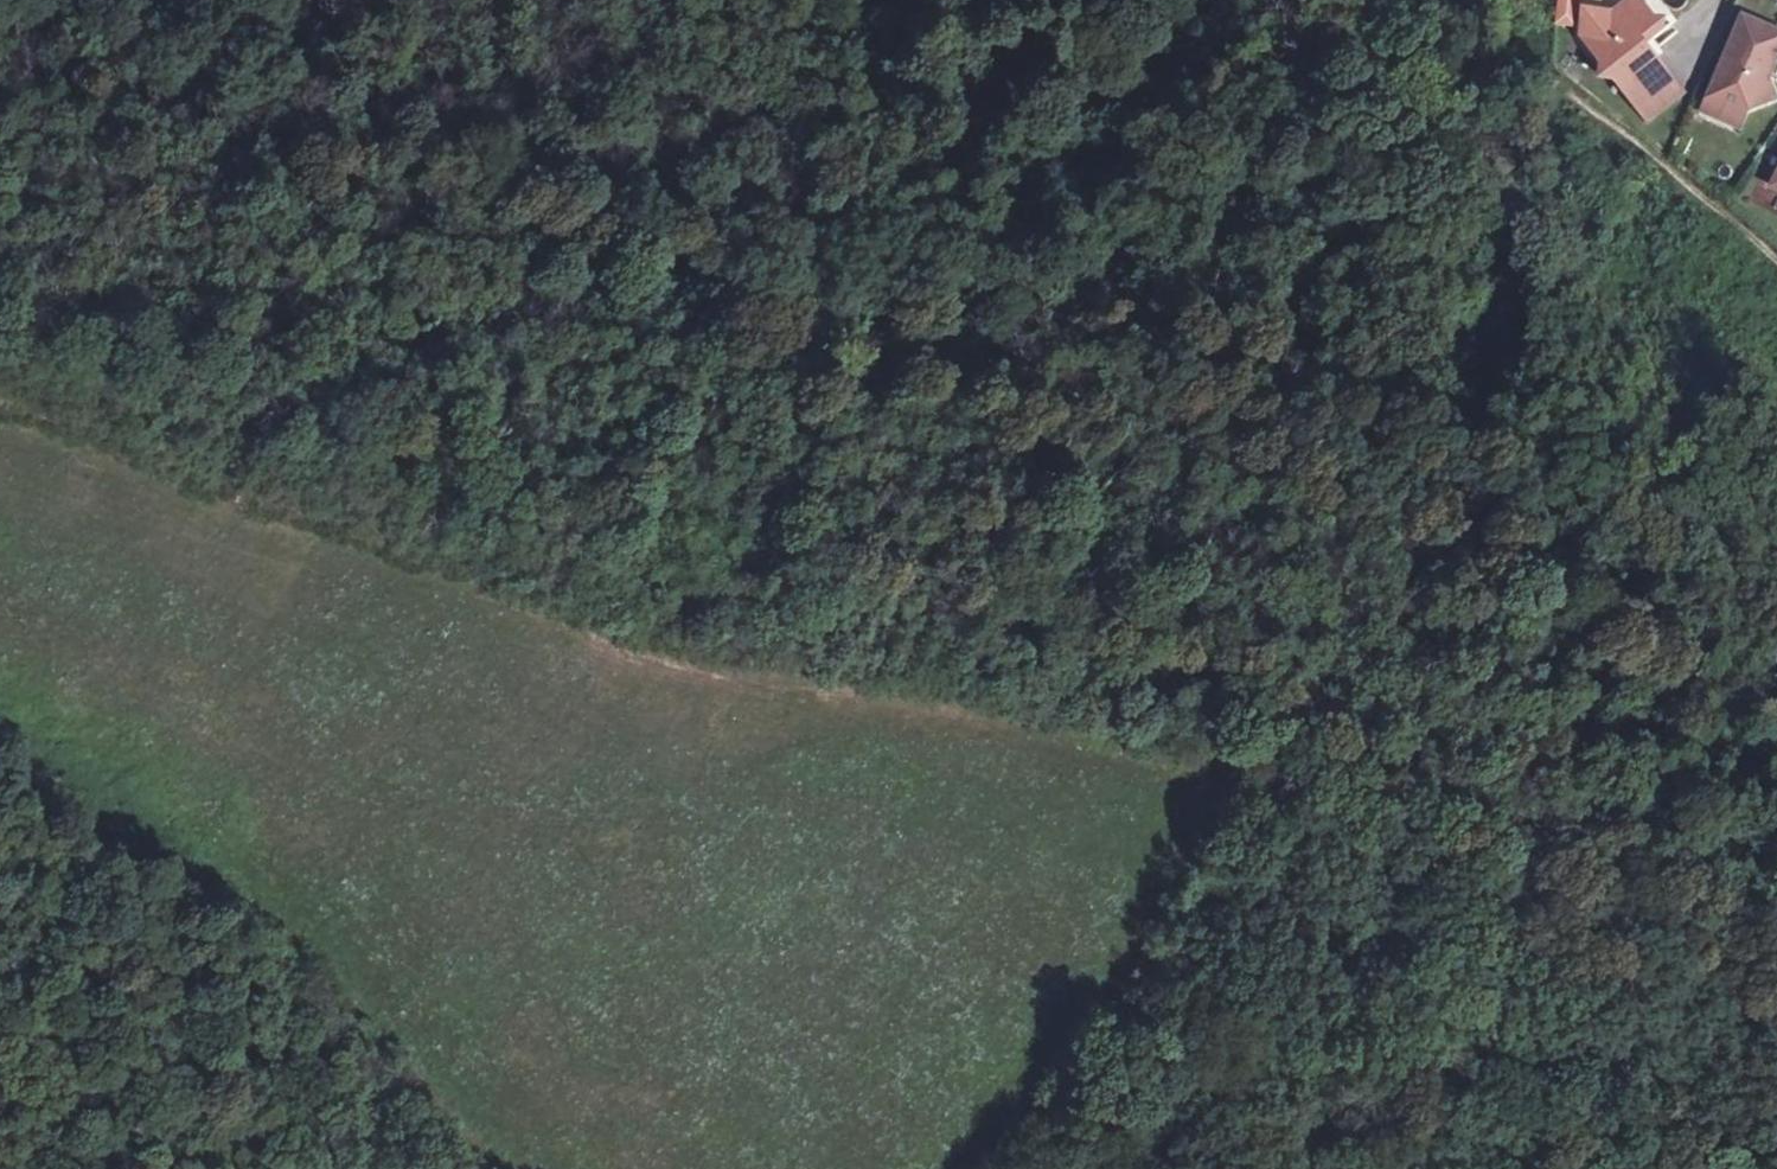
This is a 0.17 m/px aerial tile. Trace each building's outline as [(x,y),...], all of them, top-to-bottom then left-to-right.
[(1620,11),(1629,23),(1647,9),(1641,0),(1635,0),(1620,11)] [(1615,15),(1587,12),(1584,36),(1606,64),(1604,78),(1617,79),(1638,105),(1672,78),(1647,45),(1665,31),(1647,9),(1629,23),(1620,11),(1615,15)] [(1746,20),(1711,99),(1714,100),(1743,112),(1745,111),(1776,99),(1769,81),(1776,63),(1776,33),(1746,20)] [(1683,92),(1672,78),(1638,105),(1648,119),(1683,92)] [(1739,127),(1745,111),(1743,112),(1714,100),(1708,114),(1739,127)]
